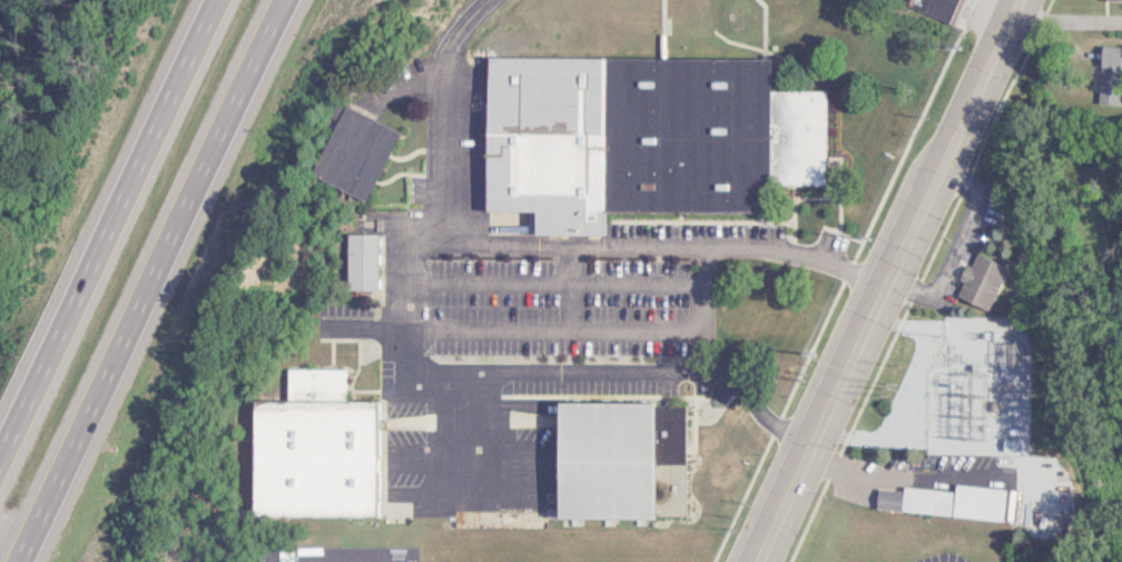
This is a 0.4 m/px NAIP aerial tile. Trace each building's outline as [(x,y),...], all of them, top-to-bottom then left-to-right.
[(914,12),(946,24),(955,0),(919,0),(914,12)] [(1092,105),(1114,105),(1114,47),(1092,47),(1092,105)] [(817,187),(818,91),(762,91),(763,58),(474,58),(474,212),(522,212),(522,235),(593,235),(593,213),(763,214),(763,187),(817,187)] [(355,201),(389,132),(336,105),(302,175),(355,201)] [(338,234),(338,290),(368,290),(368,234),(338,234)] [(979,313),(1001,268),(967,252),(953,280),(956,282),(948,297),(979,313)] [(242,399),(241,515),(364,516),(365,400),(336,400),(336,368),(280,368),(279,400),(242,399)] [(676,517),(676,402),(544,402),(545,517),(676,517)] [(945,491),(894,486),(893,491),(869,488),(867,508),(995,521),(999,489),(946,484),(945,491)]
